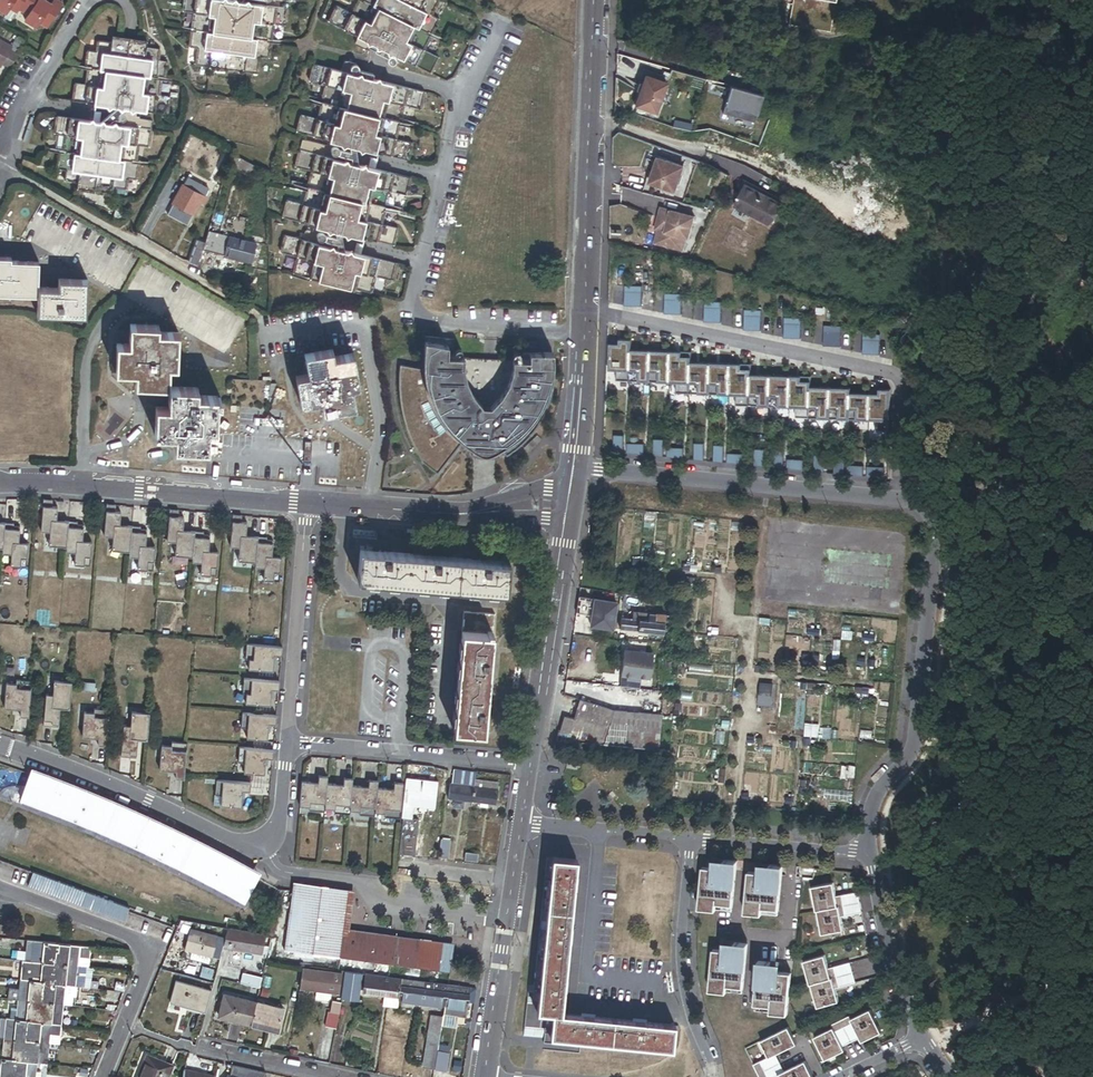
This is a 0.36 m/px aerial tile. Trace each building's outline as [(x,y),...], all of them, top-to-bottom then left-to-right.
[(25,0),(0,0),(0,8),(7,12),(11,7),(18,11),(20,8),(25,0)] [(45,0),(25,0),(20,8),(29,13),(25,18),(32,22),(45,0)] [(63,2),(59,0),(53,0),(51,3),(47,0),(45,0),(32,22),(38,26),(41,20),(49,25),(63,2)] [(237,0),(233,0),(232,0),(228,0),(184,0),(182,11),(193,13),(196,17),(195,30),(267,40),(268,27),(273,24),(284,25),(286,8),(274,6),(250,3),(247,0),(246,0),(243,2),(237,1),(237,0)] [(428,33),(362,0),(356,13),(351,14),(336,7),(329,22),(358,37),(367,41),(368,44),(371,43),(375,45),(377,48),(380,47),(386,51),(389,54),(392,54),(393,54),(431,73),(438,58),(422,51),(421,47),(428,33)] [(362,0),(428,33),(433,22),(439,20),(426,14),(433,0),(363,0),(362,0)] [(789,25),(830,31),(835,0),(793,0),(789,25)] [(271,41),(267,40),(195,30),(191,30),(188,47),(201,49),(199,65),(253,73),(255,56),(269,58),(271,41)] [(85,68),(91,69),(158,78),(164,79),(166,62),(153,60),(155,49),(145,48),(145,42),(112,37),(111,43),(101,42),(100,53),(87,51),(85,68)] [(367,41),(358,37),(355,41),(357,46),(364,49),(368,48),(371,43),(368,44),(367,41)] [(10,47),(9,50),(17,55),(24,43),(15,38),(10,47)] [(10,69),(17,55),(9,50),(10,47),(0,41),(0,66),(1,64),(10,69)] [(392,56),(393,54),(392,54),(389,54),(386,51),(380,47),(377,48),(375,45),(371,43),(368,48),(388,58),(389,57),(390,56),(392,56)] [(393,56),(392,56),(390,56),(389,57),(388,58),(387,60),(387,62),(388,63),(390,64),(392,64),(393,64),(395,62),(395,61),(395,59),(395,58),(393,56)] [(351,65),(353,64),(351,63),(347,62),(345,62),(344,62),(343,63),(342,64),(342,65),(340,72),(353,75),(353,73),(352,72),(350,71),(350,69),(350,68),(351,66),(351,65)] [(354,64),(353,64),(351,65),(351,66),(350,68),(350,69),(350,71),(352,72),(353,73),(355,72),(357,71),(358,70),(358,68),(357,66),(356,65),(354,64)] [(353,75),(340,72),(313,65),(309,82),(324,86),(327,91),(324,103),(396,121),(399,109),(403,106),(420,110),(424,93),(381,82),(378,79),(374,80),(371,79),(362,77),(360,74),(357,76),(353,75)] [(158,78),(91,69),(90,83),(85,86),(75,85),(72,101),(104,106),(108,109),(111,107),(116,107),(118,108),(121,110),(124,108),(129,109),(131,112),(135,110),(136,110),(167,114),(169,98),(159,96),(156,92),(158,78)] [(355,72),(353,73),(353,75),(357,76),(360,74),(362,77),(371,79),(373,74),(358,70),(357,71),(355,72)] [(668,77),(646,71),(637,106),(657,112),(668,77)] [(762,96),(730,87),(722,113),(754,123),(762,96)] [(396,121),(324,103),(321,117),(316,119),(300,115),(296,132),(329,140),(339,143),(342,146),(345,144),(354,146),(357,147),(360,150),(363,148),(407,160),(411,144),(395,139),(392,135),(396,121)] [(118,108),(116,107),(102,120),(105,123),(112,124),(114,122),(117,125),(117,119),(116,117),(117,116),(118,114),(118,113),(121,112),(123,113),(124,114),(124,115),(135,116),(136,110),(135,110),(131,112),(129,109),(124,108),(121,110),(118,108)] [(125,117),(124,115),(124,114),(123,113),(121,112),(118,113),(118,114),(117,116),(116,117),(117,119),(119,121),(121,121),(123,120),(125,118),(125,117)] [(139,117),(135,116),(124,115),(125,117),(125,118),(123,120),(121,121),(119,121),(117,119),(117,125),(150,130),(151,121),(138,119),(139,117)] [(105,123),(102,120),(101,121),(98,123),(95,122),(91,119),(88,121),(56,117),(54,133),(63,134),(66,138),(64,153),(133,162),(135,148),(139,145),(148,146),(150,130),(117,125),(114,122),(112,124),(105,123)] [(331,148),(327,147),(302,140),(299,150),(336,159),(336,155),(335,155),(333,154),(332,154),(331,152),(330,151),(331,149),(331,148)] [(357,165),(354,146),(345,144),(342,146),(339,143),(329,140),(327,147),(331,148),(333,147),(334,146),(336,147),(338,148),(339,149),(339,151),(339,152),(338,154),(336,155),(336,159),(342,161),(346,159),(348,163),(357,165)] [(192,142),(188,148),(193,151),(197,145),(192,142)] [(333,147),(331,148),(331,149),(330,151),(331,152),(332,154),(333,154),(335,155),(336,155),(338,154),(339,152),(339,151),(339,149),(338,148),(336,147),(334,146),(333,147)] [(361,166),(357,165),(348,163),(346,159),(342,161),(336,159),(299,150),(295,167),(311,171),(314,175),(310,188),(381,206),(385,193),(389,191),(406,195),(410,178),(367,167),(364,164),(361,166)] [(133,162),(64,153),(59,152),(57,168),(69,170),(67,181),(78,182),(77,188),(111,193),(112,187),(122,189),(123,178),(136,180),(138,163),(133,162)] [(251,179),(257,168),(233,155),(227,165),(251,179)] [(656,155),(643,192),(669,199),(682,165),(656,155)] [(190,180),(186,188),(203,197),(207,189),(190,180)] [(780,202),(746,184),(735,206),(769,223),(780,202)] [(203,197),(186,188),(182,186),(173,204),(193,214),(199,201),(203,203),(205,198),(203,197)] [(381,206),(310,188),(307,201),(302,205),(286,201),(282,217),(315,225),(326,228),(328,231),(331,229),(340,232),(343,233),(346,236),(349,234),(393,246),(397,229),(381,225),(377,220),(381,206)] [(693,215),(661,207),(656,226),(658,226),(653,240),(683,248),(686,235),(688,235),(693,215)] [(334,248),(342,250),(340,232),(331,229),(328,231),(326,228),(315,225),(314,231),(318,232),(319,232),(321,231),(322,232),(323,233),(324,234),(324,236),(324,238),(323,239),(321,245),(328,247),(332,245),(334,248)] [(219,229),(217,235),(229,238),(230,234),(230,232),(219,229)] [(304,231),(302,240),(321,245),(323,239),(321,240),(320,240),(318,239),(317,238),(316,236),(316,235),(317,233),(318,232),(314,231),(307,230),(304,231)] [(319,232),(318,232),(317,233),(316,235),(316,236),(317,238),(318,239),(320,240),(321,240),(323,239),(324,238),(324,236),(324,234),(323,233),(322,232),(321,231),(319,232)] [(206,232),(202,249),(251,262),(255,245),(243,242),(229,238),(217,235),(206,232)] [(396,264),(352,253),(350,250),(347,251),(342,250),(334,248),(332,245),(328,247),(321,245),(302,240),(285,236),(280,253),(296,256),(299,261),(296,274),(367,292),(371,279),(375,277),(391,281),(396,264)] [(194,247),(188,262),(197,266),(202,249),(194,247)] [(37,288),(38,263),(10,262),(10,258),(0,258),(0,295),(37,296),(37,288)] [(58,288),(37,288),(37,296),(36,316),(86,318),(87,281),(58,280),(58,288)] [(642,286),(625,285),(624,306),(641,306),(642,286)] [(681,294),(665,293),(664,314),(681,314),(681,294)] [(721,302),(704,301),(704,321),(720,322),(721,302)] [(761,310),(744,309),(744,330),(760,331),(761,310)] [(801,318),(784,317),(783,338),(800,339),(801,318)] [(841,326),(824,325),(823,346),(840,346),(841,326)] [(135,386),(168,387),(169,368),(177,368),(178,333),(158,333),(158,326),(129,326),(129,345),(116,345),(115,373),(135,374),(135,386)] [(880,334),(863,333),(862,354),(879,354),(880,334)] [(452,358),(453,340),(425,337),(424,369),(400,366),(399,383),(399,393),(401,410),(407,431),(417,453),(422,461),(436,472),(461,441),(472,450),(477,451),(476,455),(484,456),(492,456),(492,451),(496,450),(500,449),(505,455),(516,449),(524,440),(530,433),(536,425),(544,413),(547,400),(550,388),(552,376),(553,368),(552,353),(524,353),(524,360),(452,358)] [(889,431),(890,389),(870,388),(870,393),(850,392),(851,388),(810,386),(811,376),(750,374),(751,364),(691,362),(691,352),(631,349),(631,340),(610,339),(609,370),(616,371),(616,381),(629,381),(629,386),(637,386),(637,382),(676,383),(676,393),(736,395),(736,405),(796,407),(796,417),(822,418),(876,420),(876,430),(889,431)] [(359,387),(352,353),(334,357),(332,350),(304,355),(308,375),(295,377),(301,405),(321,402),(323,414),(355,408),(351,389),(359,387)] [(198,388),(168,387),(168,407),(155,407),(154,436),(174,436),(174,449),(207,450),(208,430),(216,430),(217,397),(197,396),(198,388)] [(51,502),(42,501),(40,533),(49,533),(48,546),(65,547),(65,553),(74,554),(74,567),(89,568),(90,544),(82,543),(82,530),(77,530),(76,524),(56,522),(57,509),(51,508),(51,502)] [(114,507),(106,506),(103,537),(113,538),(111,551),(128,552),(128,558),(138,559),(137,572),(151,573),(153,549),(145,548),(146,535),(140,535),(140,529),(119,527),(120,514),(114,513),(114,507)] [(177,512),(168,511),(166,542),(175,544),(174,556),(191,558),(191,564),(200,565),(200,577),(214,578),(216,555),(208,553),(208,540),(202,540),(202,535),(181,533),(182,519),(177,519),(177,512)] [(240,517),(231,517),(229,548),(238,549),(238,561),(254,563),(254,570),(264,570),(263,582),(278,583),(279,559),(271,558),(272,546),(266,545),(266,539),(245,537),(245,525),(241,525),(240,517)] [(2,550),(1,556),(11,556),(10,568),(25,569),(26,546),(18,545),(19,532),(13,532),(13,526),(0,525),(0,549),(2,550)] [(509,563),(360,550),(358,580),(507,593),(509,563)] [(632,566),(647,567),(647,560),(632,559),(632,566)] [(616,605),(578,598),(576,616),(591,619),(590,627),(612,630),(616,605)] [(665,615),(622,611),(620,630),(623,631),(668,635),(669,623),(664,622),(665,615)] [(464,613),(462,632),(492,634),(494,615),(464,613)] [(492,634),(462,632),(454,731),(485,734),(492,634)] [(281,648),(246,645),(246,660),(252,661),(252,670),(273,673),(273,656),(280,657),(281,648)] [(652,650),(623,647),(621,671),(650,673),(652,650)] [(278,682),(244,679),(242,694),(248,695),(248,704),(269,707),(270,690),(278,691),(278,682)] [(28,719),(30,684),(14,682),(14,686),(4,686),(2,709),(19,711),(19,718),(28,719)] [(68,710),(70,684),(55,682),(53,696),(45,696),(43,727),(58,729),(59,710),(68,710)] [(759,705),(772,706),(774,684),(761,683),(759,705)] [(857,687),(856,694),(870,695),(871,689),(857,687)] [(558,731),(556,741),(659,750),(661,714),(615,710),(579,700),(573,719),(564,717),(560,732),(558,731)] [(105,747),(108,712),(91,710),(91,714),(81,714),(79,737),(97,739),(96,746),(105,747)] [(146,742),(148,715),(132,713),(131,727),(123,727),(121,758),(136,760),(137,741),(146,742)] [(275,716),(241,713),(239,728),(246,729),(245,739),(266,740),(268,724),(275,725),(275,716)] [(715,735),(708,735),(707,747),(714,748),(715,735)] [(183,779),(186,743),(169,742),(169,746),(159,745),(157,769),(175,771),(174,778),(183,779)] [(272,751),(238,748),(237,763),(243,764),(242,773),(263,775),(265,758),(272,759),(272,751)] [(578,759),(568,757),(567,767),(576,769),(578,759)] [(434,774),(435,767),(408,764),(407,772),(405,772),(404,782),(421,784),(428,785),(442,786),(443,775),(434,774)] [(136,809),(98,793),(80,786),(65,780),(38,770),(31,767),(30,771),(36,774),(63,784),(78,790),(96,797),(134,813),(159,825),(171,831),(188,839),(217,853),(234,862),(259,876),(261,872),(236,859),(219,850),(190,835),(173,827),(160,821),(136,809)] [(715,783),(725,784),(726,769),(719,768),(719,776),(715,776),(715,783)] [(134,813),(96,797),(78,790),(63,784),(36,774),(30,771),(19,800),(36,806),(65,817),(83,824),(99,831),(118,840),(134,847),(147,853),(162,860),(176,867),(207,882),(222,890),(238,900),(244,903),(259,876),(234,862),(217,853),(188,839),(171,831),(159,825),(134,813)] [(452,785),(469,787),(471,773),(454,771),(452,785)] [(399,820),(402,784),(393,783),(393,789),(377,789),(377,782),(368,781),(368,787),(351,786),(352,780),(344,779),(343,785),(327,784),(327,777),(318,777),(317,783),(301,782),(299,807),(309,808),(308,811),(324,813),(325,809),(334,810),(334,814),(349,815),(350,811),(359,812),(359,815),(374,817),(374,814),(384,814),(384,818),(399,820)] [(250,783),(215,780),(214,795),(220,796),(219,806),(241,808),(242,791),(249,792),(250,783)] [(475,788),(473,788),(471,802),(495,805),(497,791),(485,789),(486,782),(476,781),(475,788)] [(471,802),(473,788),(469,787),(452,785),(450,785),(448,799),(471,802)] [(400,835),(399,842),(412,844),(412,837),(400,835)] [(450,842),(441,841),(439,860),(448,861),(450,842)] [(412,844),(399,842),(398,855),(412,856),(413,844),(412,844)] [(477,854),(464,853),(463,861),(476,863),(477,854)] [(576,860),(552,858),(538,1012),(552,1014),(550,1037),(671,1049),(673,1025),(561,1015),(576,860)] [(725,870),(704,868),(700,908),(732,911),(737,861),(725,860),(725,870)] [(771,865),(770,875),(750,873),(746,913),(778,916),(783,866),(771,865)] [(123,922),(128,909),(33,874),(28,887),(123,922)] [(349,891),(293,883),(284,951),(450,974),(453,950),(343,935),(349,891)] [(837,896),(834,883),(813,887),(817,910),(818,910),(822,934),(843,930),(840,917),(863,913),(859,892),(837,896)] [(263,935),(228,929),(225,940),(223,947),(260,954),(263,937),(263,935)] [(223,947),(225,940),(189,930),(184,950),(219,959),(223,947)] [(742,993),(748,942),(735,941),(735,951),(715,950),(710,990),(742,993)] [(33,953),(34,942),(27,942),(26,952),(33,953)] [(34,942),(33,953),(32,962),(54,964),(56,945),(34,942)] [(79,947),(56,945),(54,964),(77,967),(78,958),(79,947)] [(79,947),(78,958),(89,960),(90,948),(79,947)] [(208,957),(192,953),(190,959),(206,963),(208,957)] [(829,968),(826,955),(805,961),(811,984),(812,984),(818,1007),(838,1002),(835,989),(857,983),(851,963),(829,968)] [(78,958),(77,967),(88,968),(89,960),(78,958)] [(771,962),(759,961),(755,1011),(787,1014),(790,974),(770,972),(771,962)] [(54,964),(32,962),(29,982),(42,983),(51,984),(54,964)] [(77,967),(54,964),(51,984),(66,986),(75,987),(77,967)] [(316,991),(325,992),(338,993),(340,974),(303,969),(300,989),(316,991)] [(362,974),(345,971),(341,1000),(359,1002),(362,974)] [(260,988),(262,978),(242,974),(240,984),(260,988)] [(399,998),(401,979),(365,974),(363,993),(384,996),(399,998)] [(421,1003),(424,982),(401,979),(399,998),(399,1000),(421,1003)] [(40,1003),(42,983),(29,982),(19,981),(19,989),(17,1001),(40,1003)] [(170,1003),(205,1013),(210,992),(176,982),(170,1003)] [(444,1006),(448,985),(424,982),(421,1003),(444,1006)] [(66,986),(51,984),(42,983),(40,1003),(63,1006),(64,998),(66,986)] [(475,988),(448,985),(444,1006),(467,1010),(468,1003),(474,1003),(475,988)] [(17,1001),(19,989),(9,988),(8,1000),(17,1001)] [(218,1017),(251,1025),(256,1003),(224,995),(218,1017)] [(399,998),(384,996),(382,1006),(397,1009),(399,1000),(399,998)] [(73,998),(64,998),(63,1006),(72,1007),(73,998)] [(40,1003),(17,1001),(16,1011),(15,1021),(28,1022),(38,1023),(40,1003)] [(61,1026),(63,1006),(40,1003),(38,1023),(61,1026)] [(256,1003),(251,1025),(278,1032),(283,1010),(256,1003)] [(338,1014),(340,1004),(332,1003),(330,1013),(338,1014)] [(467,1010),(444,1006),(442,1019),(441,1026),(455,1029),(457,1017),(466,1018),(467,1010)] [(834,1027),(815,1036),(826,1059),(846,1050),(844,1046),(861,1037),(863,1042),(869,1039),(882,1032),(871,1010),(852,1019),(851,1016),(833,1025),(834,1027)] [(334,1032),(338,1014),(330,1013),(327,1031),(334,1032)] [(431,1017),(430,1027),(441,1028),(441,1026),(442,1019),(431,1017)] [(26,1042),(28,1022),(15,1021),(8,1020),(5,1020),(3,1039),(26,1042)] [(61,1026),(38,1023),(28,1022),(26,1042),(49,1044),(50,1036),(60,1037),(61,1026)] [(423,1068),(434,1069),(437,1051),(441,1028),(430,1027),(423,1068)] [(789,1028),(761,1042),(769,1058),(754,1066),(760,1076),(776,1076),(778,1076),(779,1076),(814,1076),(805,1061),(785,1072),(777,1055),(798,1044),(789,1028)] [(50,1036),(49,1044),(59,1045),(60,1037),(50,1036)] [(24,1062),(26,1042),(3,1039),(1,1060),(14,1061),(24,1062)] [(49,1044),(26,1042),(24,1062),(37,1064),(47,1065),(49,1044)] [(449,1053),(437,1051),(434,1069),(445,1072),(449,1053)] [(138,1076),(168,1076),(172,1066),(147,1055),(138,1076)] [(1,1060),(0,1060),(0,1076),(12,1076),(14,1061),(1,1060)] [(24,1062),(14,1061),(12,1076),(35,1076),(36,1073),(37,1064),(24,1062)] [(232,1066),(230,1076),(227,1076),(264,1076),(265,1073),(232,1066)]
